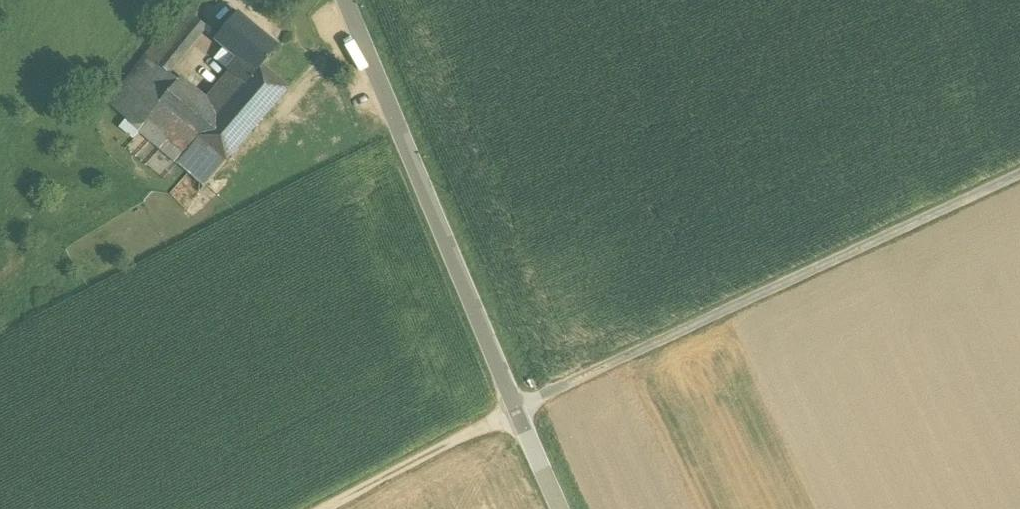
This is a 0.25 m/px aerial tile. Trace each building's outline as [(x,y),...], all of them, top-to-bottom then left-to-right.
[(184,7),(147,55),(160,66),(169,73),(169,72),(207,27),(184,7)] [(281,47),(239,13),(218,37),(244,59),(259,71),(281,47)] [(160,66),(147,55),(107,102),(140,130),(160,103),(142,89),(160,66)] [(211,98),(207,103),(221,115),(259,71),(244,59),(214,94),(211,98)] [(160,66),(142,89),(160,103),(179,80),(169,72),(169,73),(160,66)] [(259,71),(202,138),(225,158),(283,92),(259,71)] [(207,103),(179,80),(160,103),(202,138),(221,115),(207,103)] [(202,138),(160,103),(140,130),(180,163),(202,138)] [(225,158),(202,138),(180,163),(205,183),(225,158)]
